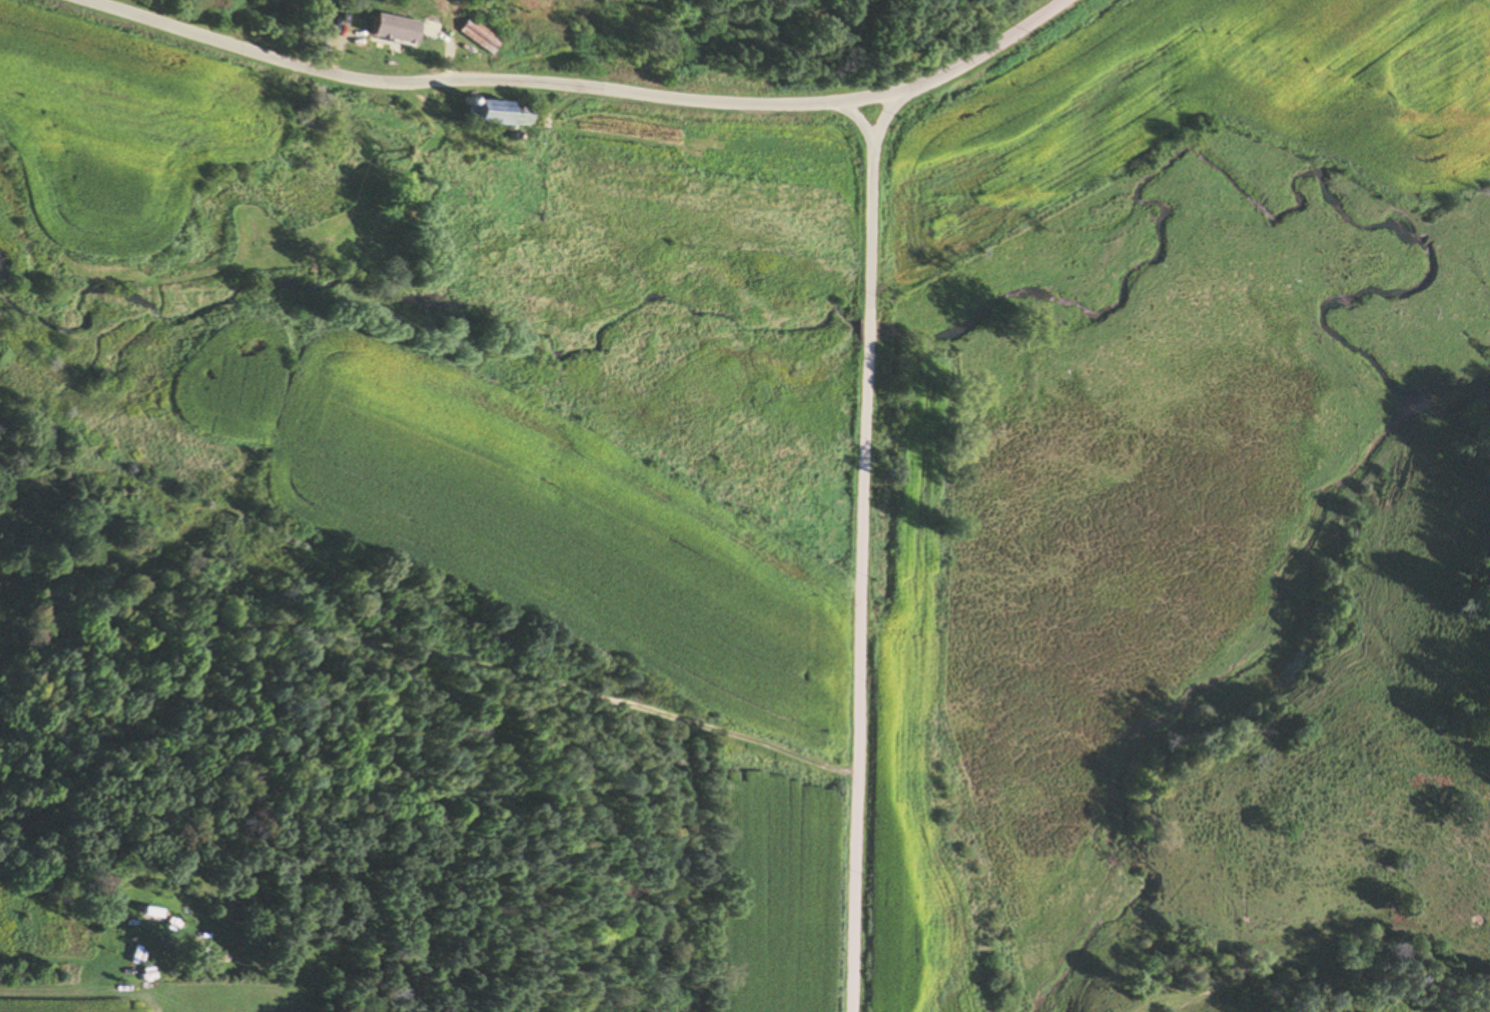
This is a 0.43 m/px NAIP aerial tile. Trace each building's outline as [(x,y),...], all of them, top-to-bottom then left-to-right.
[(440,24),(413,13),(407,28),(434,39),(440,24)] [(385,17),(351,14),(349,38),(383,41),(385,17)] [(489,54),(499,40),(467,18),(458,31),(489,54)] [(468,101),(467,123),(529,126),(530,104),(468,101)]
